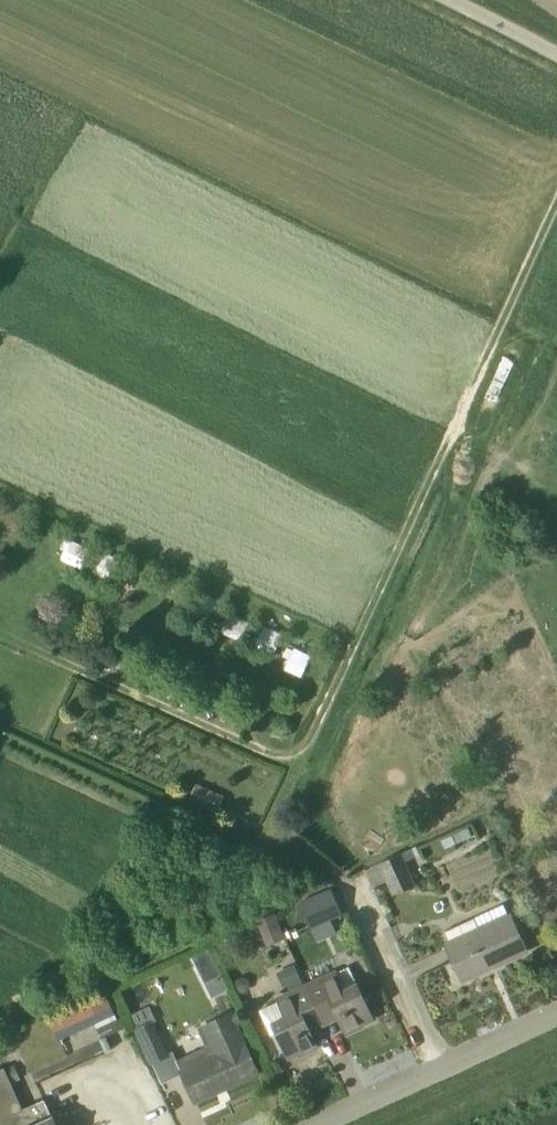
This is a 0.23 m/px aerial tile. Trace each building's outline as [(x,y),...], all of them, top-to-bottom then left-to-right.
[(221,629),(241,639),(250,621),(230,611),(221,629)] [(263,622),(253,644),(273,653),(282,630),(263,622)] [(300,677),(314,647),(293,638),(279,667),(300,677)] [(196,781),(189,797),(213,808),(220,791),(196,781)] [(393,895),(415,885),(406,862),(402,855),(379,864),(393,895)] [(323,917),(343,912),(338,892),(318,896),(323,917)] [(508,913),(503,904),(444,932),(448,940),(444,942),(453,961),(460,958),(469,977),(527,951),(509,913),(508,913)] [(265,938),(282,931),(274,913),(257,921),(265,938)] [(205,977),(219,970),(209,948),(194,956),(205,977)] [(295,964),(282,970),(289,984),(290,988),(303,982),(295,964)] [(359,981),(351,966),(337,972),(336,970),(309,983),(325,1018),(337,1013),(346,1033),(364,1025),(363,1023),(374,1018),(355,983),(359,981)] [(55,991),(75,981),(69,971),(50,980),(55,991)] [(300,1055),(318,1046),(309,1026),(325,1018),(309,983),(276,998),(284,1016),(272,1021),(288,1057),(299,1053),(300,1055)] [(69,1015),(77,1032),(114,1015),(106,998),(69,1015)] [(196,1102),(258,1073),(230,1012),(198,1027),(211,1054),(180,1068),(196,1102)] [(151,1063),(168,1056),(152,1021),(136,1029),(151,1063)] [(11,1082),(5,1068),(0,1070),(0,1124),(57,1124),(45,1099),(22,1109),(11,1082)]
